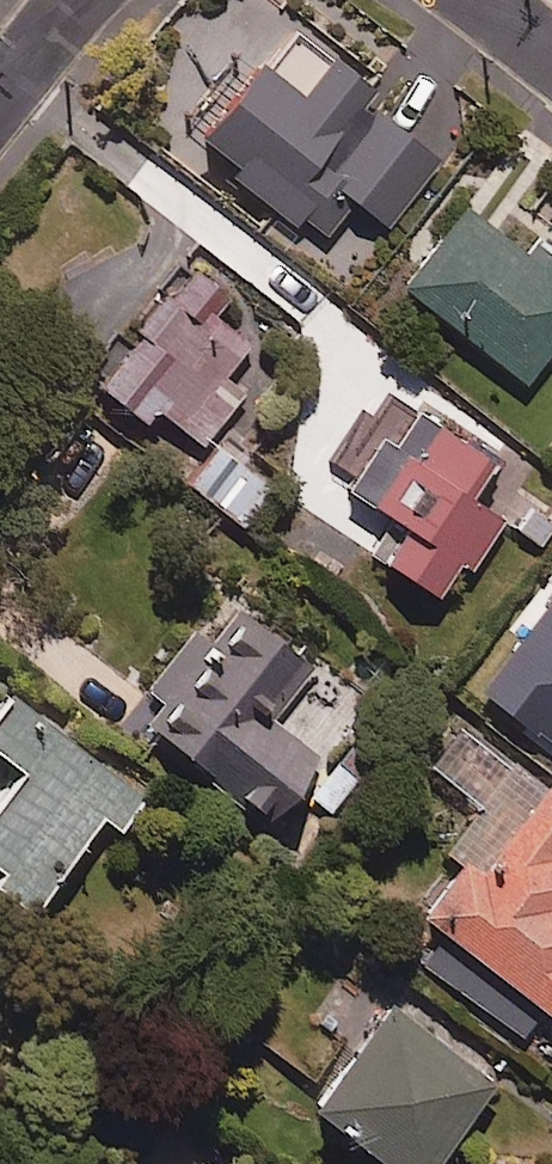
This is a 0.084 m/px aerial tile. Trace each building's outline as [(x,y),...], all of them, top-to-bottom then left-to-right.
[(372,94),(291,30),(194,152),(316,249),(351,204),(386,231),(438,166),(363,106),(372,94)] [(463,212),(400,292),(525,388),(551,353),(551,242),(541,233),(522,258),(463,212)] [(156,414),(202,450),(245,393),(228,380),(252,349),(212,318),(231,293),(190,261),(92,390),(144,430),(156,414)] [(489,466),(403,408),(345,494),(404,534),(381,567),(444,610),(501,525),(466,500),(489,466)] [(269,493),(217,450),(187,487),(239,529),(269,493)] [(526,490),(505,525),(541,546),(551,528),(551,506),(526,490)] [(195,631),(144,692),(166,711),(145,736),(263,834),(321,765),(269,722),(309,674),(243,619),(218,649),(195,631)] [(501,735),(551,770),(551,659),(501,735)] [(10,698),(0,711),(0,763),(20,779),(0,805),(0,900),(26,920),(100,823),(117,836),(143,802),(10,698)] [(459,731),(428,772),(481,813),(447,858),(463,870),(421,925),(549,1022),(551,1017),(551,801),(459,731)] [(393,1009),(309,1117),(369,1163),(438,1163),(496,1090),(393,1009)]
